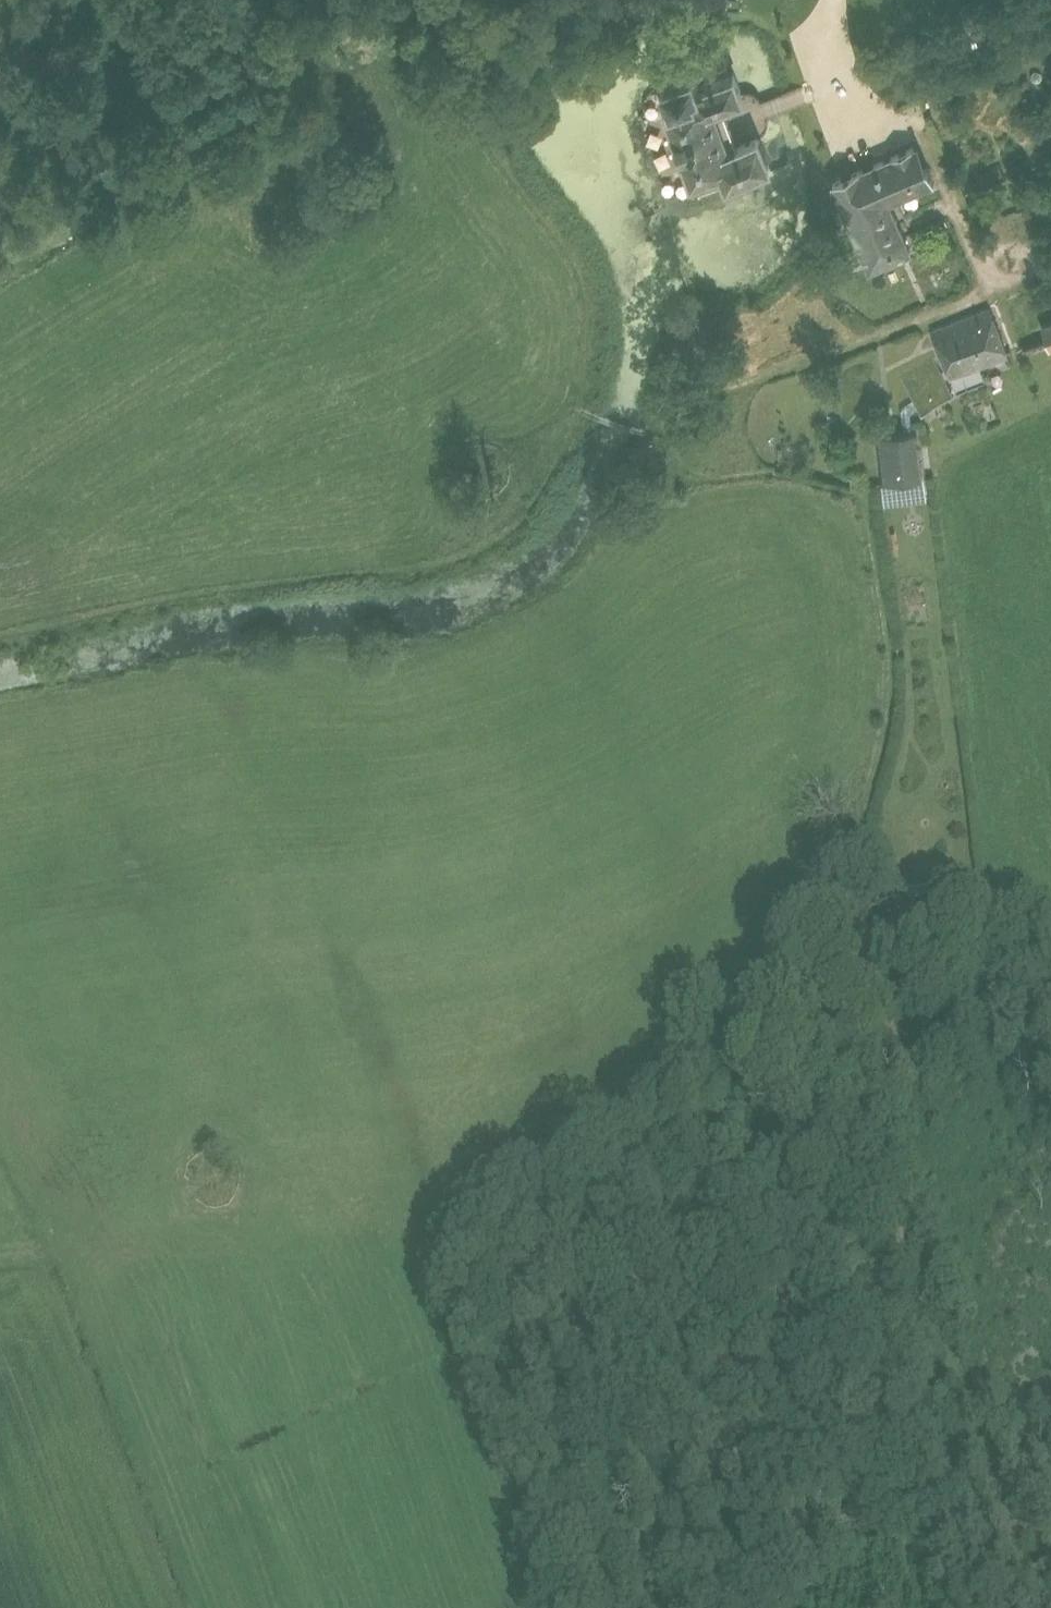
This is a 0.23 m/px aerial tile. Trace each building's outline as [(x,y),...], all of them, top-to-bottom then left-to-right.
[(662,103),(690,182),(718,172),(723,186),(770,168),(757,134),(727,146),(722,131),(716,118),(713,108),(743,97),(732,66),(698,78),(694,65),(659,78),(667,101),(662,103)] [(758,110),(736,119),(740,128),(762,119),(758,110)] [(836,181),(851,216),(891,198),(891,199),(936,179),(930,165),(926,167),(916,145),(836,181)] [(891,198),(851,216),(855,224),(833,233),(849,268),(871,259),(874,266),(895,257),(899,267),(917,260),(912,249),(914,249),(891,199),(891,198)] [(945,380),(954,375),(1012,352),(994,306),(936,329),(951,368),(942,372),(931,357),(900,376),(915,400),(901,408),(903,430),(877,434),(883,482),(922,476),(916,429),(912,429),(910,413),(919,407),(921,411),(952,392),(945,380)]
